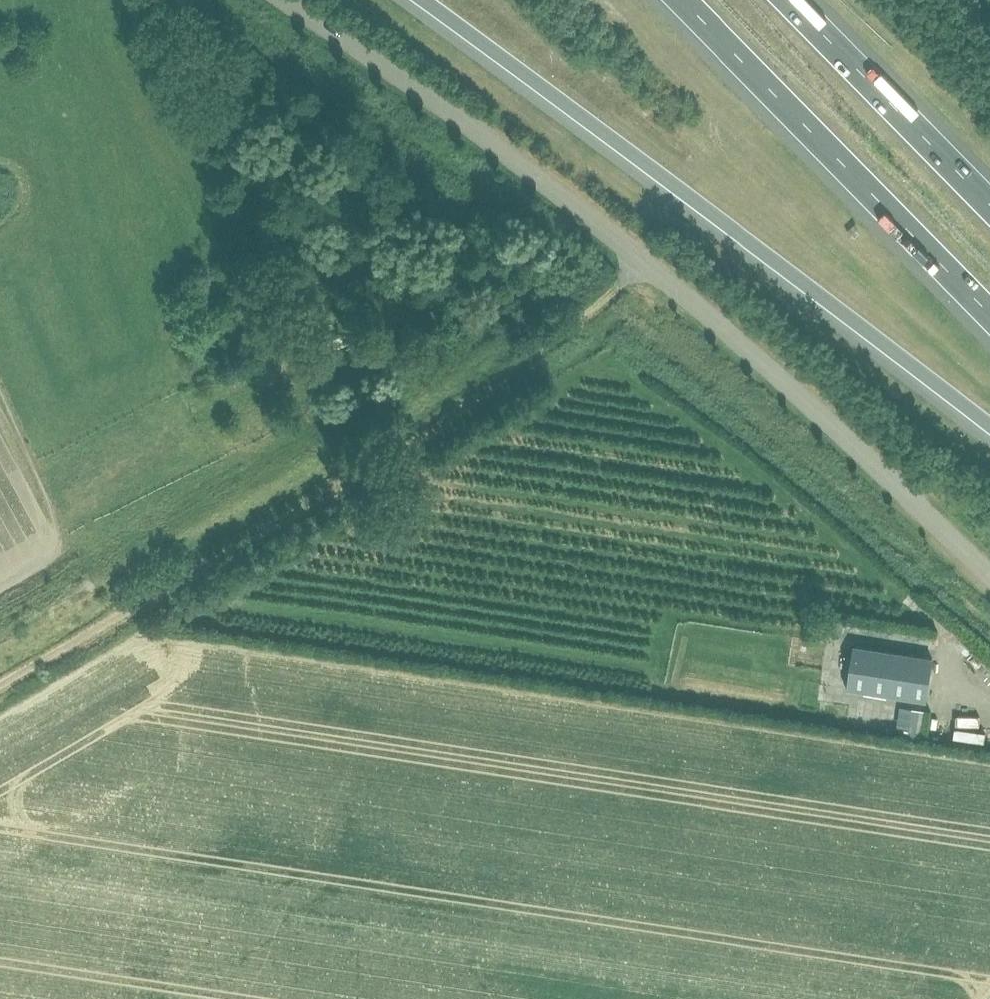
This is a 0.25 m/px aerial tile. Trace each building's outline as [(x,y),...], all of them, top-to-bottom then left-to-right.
[(347,339),(334,347),(339,356),(352,348),(347,339)] [(833,622),(831,633),(842,635),(844,624),(833,622)] [(854,646),(847,689),(927,701),(933,658),(854,646)] [(910,722),(908,734),(921,736),(923,724),(925,711),(912,709),(910,722)] [(950,735),(973,736),(974,712),(951,711),(950,735)]
